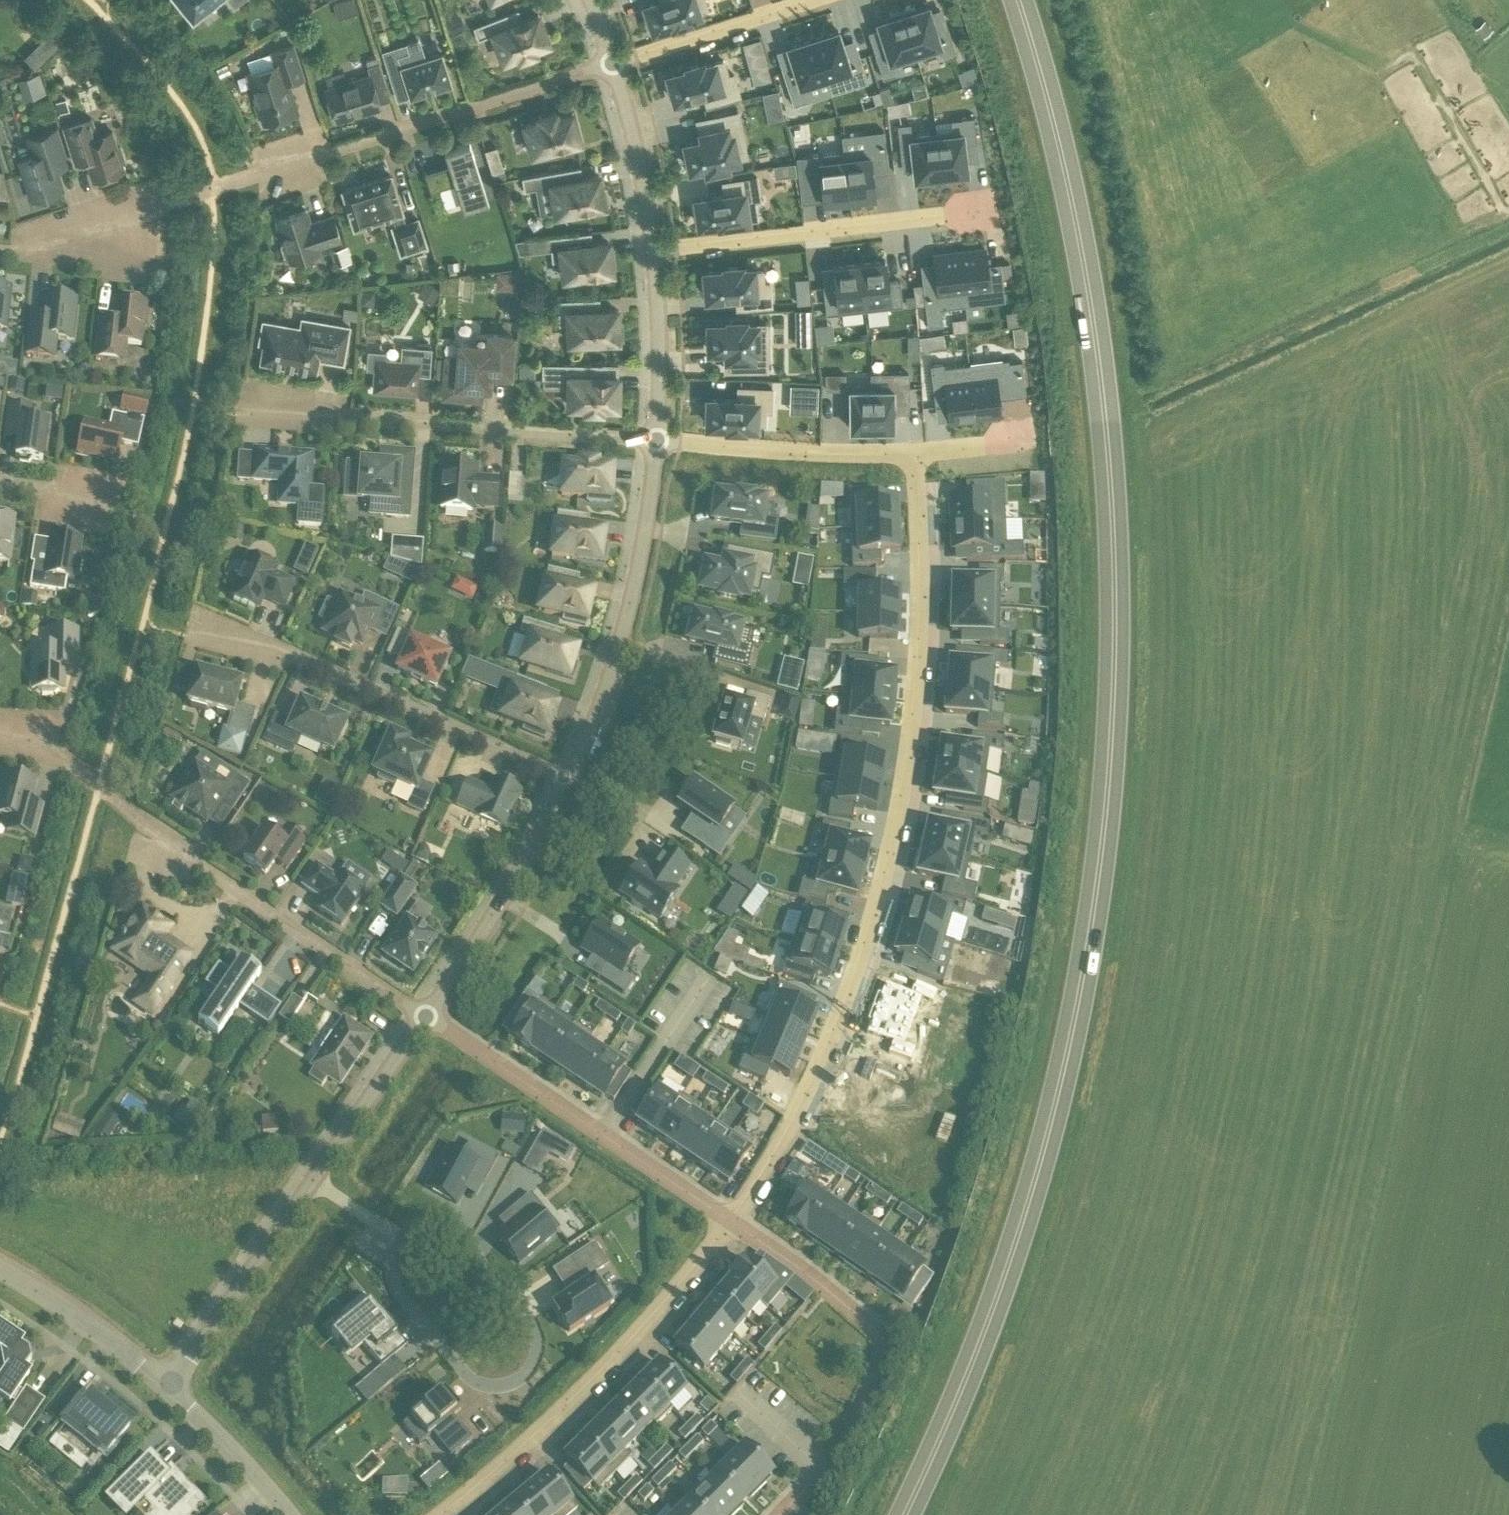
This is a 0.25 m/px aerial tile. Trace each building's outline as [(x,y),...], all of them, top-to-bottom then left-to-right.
[(193,18),(216,0),(178,0),(193,18)] [(646,5),(647,9),(644,10),(649,27),(653,26),(654,29),(673,23),(674,26),(689,21),(688,19),(699,15),(699,12),(708,9),(705,0),(663,0),(646,5)] [(914,7),(902,11),(917,59),(941,51),(943,60),(957,55),(948,29),(936,32),(928,6),(916,10),(914,7)] [(277,26),(285,20),(277,10),(269,16),(277,26)] [(517,23),(512,11),(473,27),(478,39),(493,34),(504,60),(518,54),(520,58),(536,52),(534,48),(549,42),(538,14),(517,23)] [(886,48),(874,52),(883,79),(896,74),(894,66),(917,59),(902,11),(889,15),(890,18),(878,22),(880,28),(886,48)] [(446,21),(452,34),(465,28),(459,15),(446,21)] [(1492,30),(1485,23),(1478,29),(1484,37),(1492,30)] [(838,31),(813,39),(826,80),(842,75),(846,89),(868,82),(859,53),(846,57),(842,43),(838,31)] [(463,34),(452,38),(456,48),(467,45),(463,34)] [(760,39),(742,44),(746,57),(763,52),(760,39)] [(794,64),(781,68),(793,106),(807,101),(802,88),(826,80),(813,39),(788,47),(788,48),(794,64)] [(441,54),(424,59),(418,41),(382,52),(391,80),(404,76),(410,97),(451,84),(441,54)] [(287,83),(304,78),(293,45),(271,52),(275,64),(248,73),(258,103),(255,106),(259,115),(262,116),(264,123),(274,120),(278,123),(286,120),(287,116),(297,113),(287,83)] [(669,79),(666,80),(670,97),(674,96),(675,100),(690,96),(703,92),(704,96),(707,105),(739,96),(733,74),(728,76),(724,61),(703,66),(702,64),(687,68),(688,70),(668,76),(669,79)] [(335,121),(380,107),(375,90),(387,86),(379,62),(367,66),(370,75),(325,89),(335,121)] [(767,66),(750,70),(753,84),(771,79),(767,66)] [(976,82),(978,82),(973,67),(958,72),(963,87),(976,82)] [(32,99),(46,94),(40,73),(26,78),(32,99)] [(889,86),(879,89),(884,105),(893,102),(889,86)] [(876,104),(883,102),(879,90),(872,93),(876,104)] [(778,91),(762,94),(765,108),(781,105),(778,91)] [(900,114),(897,103),(887,105),(889,116),(900,114)] [(736,151),(745,150),(737,109),(698,117),(702,138),(685,142),(691,169),(710,165),(711,167),(726,164),(726,162),(738,159),(736,151)] [(525,125),(532,154),(558,147),(559,151),(581,145),(572,112),(525,125)] [(952,130),(936,132),(941,179),(954,177),(954,174),(967,172),(966,162),(964,145),(977,144),(974,117),(951,120),(952,130)] [(112,131),(97,136),(91,118),(63,127),(74,159),(85,155),(93,180),(124,170),(122,163),(125,162),(120,147),(117,147),(112,131)] [(910,123),(897,124),(901,152),(912,151),(914,168),(915,178),(928,177),(928,180),(941,179),(936,132),(912,135),(910,123)] [(55,165),(66,161),(56,129),(28,138),(34,156),(19,161),(31,200),(63,190),(55,165)] [(868,149),(843,151),(849,198),(874,195),(872,175),(888,173),(885,141),(867,143),(868,149)] [(455,183),(461,203),(486,194),(469,142),(444,150),(449,165),(424,173),(430,191),(455,183)] [(492,174),(504,170),(497,147),(485,151),(492,174)] [(843,151),(817,154),(823,201),(849,198),(843,151)] [(600,176),(584,179),(582,167),(523,178),(526,192),(553,187),(558,214),(606,206),(600,176)] [(402,212),(403,212),(390,175),(342,190),(354,228),(392,216),(396,226),(393,227),(401,254),(426,246),(418,219),(405,223),(402,212)] [(697,203),(693,204),(695,221),(699,221),(700,224),(720,222),(720,224),(757,219),(754,200),(760,199),(757,177),(723,182),(724,192),(725,195),(712,197),(696,200),(697,203)] [(310,223),(306,210),(277,220),(284,244),(280,245),(284,259),(289,258),(290,261),(319,252),(318,247),(340,239),(333,216),(310,223)] [(519,255),(552,252),(553,262),(563,260),(565,278),(613,272),(610,243),(594,245),(593,232),(515,241),(519,255)] [(985,249),(959,252),(965,305),(983,303),(1005,301),(1003,280),(1011,279),(1009,264),(1001,265),(1001,263),(987,264),(985,249)] [(936,280),(922,282),(927,327),(943,325),(941,308),(965,305),(959,252),(933,255),(934,262),(936,280)] [(885,260),(859,263),(864,310),(902,305),(900,281),(887,282),(885,260)] [(458,262),(447,263),(448,271),(459,270),(458,262)] [(764,270),(757,270),(757,264),(745,265),(744,263),(720,265),(721,267),(700,269),(703,302),(735,300),(736,310),(773,307),(771,282),(765,282),(764,270)] [(835,284),(823,286),(826,314),(864,310),(859,263),(833,266),(835,284)] [(520,273),(496,276),(495,292),(519,294),(520,273)] [(481,295),(493,293),(491,280),(479,282),(481,295)] [(11,288),(5,287),(5,283),(0,283),(0,327),(6,328),(11,288)] [(361,291),(360,304),(373,305),(373,292),(361,291)] [(809,292),(797,293),(798,305),(810,305),(809,292)] [(73,339),(77,299),(71,299),(71,295),(51,293),(50,296),(44,296),(42,321),(30,320),(26,354),(55,357),(57,338),(73,339)] [(915,297),(907,298),(908,307),(916,306),(915,297)] [(570,342),(619,340),(618,310),(601,311),(601,298),(559,300),(560,325),(569,324),(570,342)] [(146,310),(146,303),(114,299),(111,325),(99,324),(95,357),(124,361),(126,341),(142,343),(144,326),(146,327),(148,310),(146,310)] [(319,359),(344,363),(350,327),(303,318),(300,332),(284,329),(285,325),(264,321),(260,343),(264,344),(261,361),(317,370),(319,359)] [(767,323),(761,323),(761,320),(749,320),(749,318),(725,318),(725,321),(705,321),(705,354),(723,354),(724,372),(768,372),(767,323)] [(510,373),(513,336),(477,333),(476,345),(462,344),(461,361),(449,360),(446,396),(475,398),(476,385),(489,386),(490,372),(510,373)] [(929,335),(920,336),(921,348),(931,347),(929,335)] [(431,376),(433,348),(402,346),(401,362),(385,360),(386,354),(370,352),(369,368),(376,369),(375,390),(417,393),(419,375),(431,376)] [(1008,359),(969,364),(975,418),(1001,415),(1000,407),(999,402),(999,399),(1026,395),(1022,361),(1020,361),(1021,365),(1009,366),(1009,362),(1008,359)] [(18,363),(8,362),(6,377),(16,378),(18,363)] [(944,363),(930,365),(935,406),(947,405),(949,419),(949,421),(975,418),(969,364),(944,367),(944,363)] [(603,377),(603,365),(543,364),(543,378),(570,378),(570,406),(585,407),(585,411),(603,411),(603,407),(619,407),(619,377),(603,377)] [(872,389),(872,429),(893,428),(893,412),(893,400),(908,400),(908,373),(871,374),(872,389)] [(826,374),(826,390),(845,390),(845,375),(826,374)] [(10,379),(8,392),(23,393),(25,381),(10,379)] [(759,425),(767,425),(767,413),(773,413),(774,388),(737,386),(737,396),(705,395),(703,428),(724,429),(724,432),(747,433),(747,430),(759,431),(759,425)] [(792,386),(791,400),(818,401),(818,387),(792,386)] [(850,389),(850,429),(872,429),(872,389),(850,389)] [(145,415),(148,400),(118,393),(116,401),(123,403),(121,410),(145,415)] [(42,460),(47,423),(30,420),(32,408),(8,405),(5,431),(19,433),(15,456),(18,457),(20,461),(29,462),(31,459),(42,460)] [(138,446),(144,419),(126,415),(122,431),(85,422),(78,452),(94,456),(95,453),(117,459),(121,442),(138,446)] [(323,490),(310,489),(313,454),(255,449),(253,479),(281,481),(279,503),(297,504),(296,526),(320,528),(323,490)] [(409,516),(413,461),(386,459),(385,466),(365,464),(364,466),(350,465),(348,495),(362,496),(362,497),(383,499),(381,514),(409,516)] [(597,468),(598,463),(580,462),(580,467),(564,465),(562,495),(589,497),(589,502),(610,503),(613,469),(597,468)] [(475,478),(476,466),(445,464),(442,508),(473,510),(473,504),(496,506),(498,480),(475,478)] [(967,482),(951,483),(952,509),(1006,507),(1005,467),(967,468),(967,482)] [(1031,485),(1044,484),(1044,473),(1033,473),(1030,474),(1031,485)] [(520,499),(522,475),(509,474),(507,498),(520,499)] [(820,486),(820,500),(834,499),(834,486),(820,486)] [(878,490),(849,492),(850,504),(856,503),(858,529),(897,527),(896,502),(878,503),(878,490)] [(753,501),(753,498),(738,496),(737,499),(717,496),(717,500),(713,499),(711,517),(714,517),(714,521),(743,525),(741,538),(775,542),(778,520),(772,519),(774,506),(764,505),(765,502),(753,501)] [(1006,507),(952,509),(953,536),(979,535),(979,546),(1024,545),(1024,530),(1007,531),(1006,507)] [(605,562),(607,546),(603,545),(605,532),(582,529),(584,516),(558,513),(552,555),(605,562)] [(9,562),(14,517),(0,515),(0,561),(9,562)] [(233,525),(230,539),(242,541),(245,527),(233,525)] [(502,554),(504,528),(483,526),(481,552),(502,554)] [(858,555),(852,555),(852,567),(881,566),(881,554),(898,553),(897,527),(858,529),(858,555)] [(78,574),(80,560),(77,560),(81,539),(53,534),(48,565),(34,563),(30,586),(58,591),(61,577),(74,579),(75,574),(78,574)] [(421,567),(424,540),(392,537),(390,559),(421,567)] [(706,565),(701,590),(721,594),(721,596),(736,599),(736,597),(748,599),(750,591),(759,593),(762,577),(770,579),(774,557),(767,556),(728,548),(724,569),(706,565)] [(1047,564),(1046,552),(1035,552),(1035,564),(1047,564)] [(273,573),(276,568),(250,556),(232,596),(258,608),(263,597),(283,606),(294,582),(273,573)] [(949,580),(949,595),(1000,595),(1000,570),(1003,570),(1003,556),(979,556),(979,568),(954,568),(954,580),(949,580)] [(574,575),(549,569),(539,610),(565,616),(564,621),(586,626),(593,592),(571,587),(574,575)] [(860,572),(859,586),(875,587),(876,572),(860,572)] [(455,591),(479,596),(482,581),(459,576),(455,591)] [(36,607),(39,593),(24,590),(21,605),(36,607)] [(859,591),(858,615),(898,616),(899,592),(859,591)] [(326,600),(318,617),(324,619),(328,621),(324,631),(338,637),(336,642),(350,649),(353,641),(361,645),(369,628),(385,636),(397,609),(366,595),(362,604),(340,594),(336,604),(332,602),(326,600)] [(1030,594),(1030,605),(1043,606),(1044,594),(1030,594)] [(949,595),(949,607),(953,607),(952,620),(981,620),(980,633),(1008,633),(1009,620),(1000,620),(1000,595),(949,595)] [(95,597),(82,602),(87,618),(99,613),(100,612),(100,611),(95,597)] [(858,615),(858,638),(897,639),(898,616),(858,615)] [(715,621),(695,616),(694,620),(690,619),(686,636),(690,637),(689,641),(717,648),(714,660),(747,669),(753,647),(747,645),(750,633),(741,631),(741,628),(730,625),(730,622),(715,618),(715,621)] [(562,645),(565,633),(524,620),(520,634),(530,637),(522,664),(573,679),(577,664),(573,662),(577,650),(562,645)] [(77,664),(78,630),(49,629),(48,648),(32,648),(31,688),(38,689),(42,693),(53,693),(57,689),(64,689),(65,663),(77,664)] [(412,639),(413,637),(398,630),(387,654),(402,660),(397,670),(436,687),(450,656),(443,653),(446,646),(431,639),(428,646),(412,639)] [(810,651),(824,652),(825,636),(811,635),(810,651)] [(948,654),(947,681),(988,681),(989,655),(997,654),(996,641),(971,643),(972,654),(948,654)] [(806,665),(822,667),(824,652),(810,651),(808,651),(806,665)] [(841,657),(840,669),(845,670),(843,696),(846,696),(846,695),(896,700),(897,687),(893,687),(895,674),(886,673),(866,671),(868,660),(841,657)] [(501,717),(546,734),(557,707),(542,701),(547,689),(469,659),(464,672),(484,680),(482,684),(503,692),(500,699),(507,702),(501,717)] [(236,705),(242,682),(196,669),(187,702),(232,714),(227,732),(248,737),(255,710),(236,705)] [(947,681),(946,708),(969,709),(969,721),(996,722),(996,708),(989,708),(988,681),(947,681)] [(724,699),(712,738),(714,738),(713,742),(728,747),(729,743),(741,747),(748,721),(762,725),(769,700),(746,693),(743,704),(724,699)] [(784,695),(777,718),(793,722),(799,699),(784,695)] [(836,710),(834,733),(862,736),(863,723),(880,725),(889,726),(891,713),(894,713),(896,700),(846,695),(846,696),(844,711),(836,710)] [(333,752),(346,721),(301,701),(292,721),(276,714),(264,740),(292,752),(299,737),(333,752)] [(799,728),(813,729),(814,716),(800,715),(799,728)] [(944,750),(943,763),(994,766),(996,742),(1010,743),(1011,729),(978,727),(977,738),(948,737),(947,750),(944,750)] [(405,746),(407,740),(390,733),(373,771),(380,774),(378,778),(393,785),(395,781),(415,790),(408,806),(422,812),(433,787),(421,782),(431,758),(429,756),(430,753),(418,747),(417,751),(405,746)] [(836,738),(826,737),(823,755),(832,756),(836,738)] [(841,739),(834,777),(881,785),(885,760),(863,756),(865,744),(841,739)] [(227,769),(219,779),(195,763),(171,799),(206,823),(221,802),(232,809),(249,784),(227,769)] [(943,763),(943,776),(946,776),(945,790),(975,792),(974,804),(999,805),(1000,792),(994,792),(996,766),(994,766),(943,763)] [(42,810),(30,807),(37,782),(30,780),(27,775),(16,772),(11,775),(5,773),(0,792),(0,814),(10,816),(6,830),(34,837),(42,810)] [(834,777),(828,815),(852,819),(854,807),(876,811),(881,785),(834,777)] [(504,827),(521,791),(495,779),(490,790),(468,781),(458,804),(480,814),(479,816),(504,827)] [(694,782),(678,805),(692,814),(706,823),(694,841),(719,858),(732,839),(719,830),(733,809),(730,806),(732,804),(721,796),(719,799),(709,792),(711,790),(698,781),(697,784),(694,782)] [(1029,782),(1024,811),(1019,810),(1017,821),(1029,824),(1033,824),(1040,785),(1032,783),(1029,782)] [(923,835),(920,848),(970,859),(975,834),(987,837),(990,824),(958,817),(956,829),(929,823),(926,836),(923,835)] [(826,835),(820,859),(866,871),(869,859),(866,858),(869,845),(847,839),(850,827),(823,820),(820,834),(826,835)] [(290,863),(305,841),(285,827),(278,838),(264,828),(243,860),(265,875),(278,855),(290,863)] [(1028,831),(1021,830),(1018,841),(1027,843),(1030,844),(1033,832),(1028,831)] [(421,845),(415,857),(428,862),(431,855),(428,847),(421,845)] [(920,848),(917,861),(920,862),(917,874),(944,880),(941,895),(973,903),(977,886),(965,883),(970,859),(920,848)] [(639,865),(620,893),(632,902),(631,903),(642,910),(643,909),(658,919),(677,890),(675,888),(689,867),(664,851),(654,865),(656,866),(651,873),(639,865)] [(20,856),(16,870),(30,873),(33,860),(20,856)] [(802,881),(798,897),(825,904),(828,894),(835,896),(841,892),(856,895),(859,883),(862,884),(866,871),(820,859),(816,858),(810,883),(802,881)] [(339,873),(336,878),(317,865),(303,886),(322,899),(316,908),(341,926),(365,890),(339,873)] [(397,917),(414,891),(398,880),(380,906),(397,917)] [(735,886),(726,899),(739,908),(748,895),(735,886)] [(757,886),(741,910),(752,917),(768,894),(757,886)] [(903,914),(899,927),(944,939),(951,917),(960,919),(964,906),(937,898),(933,910),(910,903),(906,915),(903,914)] [(806,902),(794,939),(838,953),(846,929),(830,923),(834,912),(806,902)] [(164,937),(171,927),(142,907),(115,946),(144,965),(141,969),(152,977),(134,1003),(152,1014),(192,955),(164,937)] [(7,935),(12,912),(0,909),(0,934),(7,935)] [(1017,917),(985,909),(981,921),(1013,929),(1017,917)] [(412,974),(437,938),(407,918),(383,954),(412,974)] [(600,921),(581,949),(592,956),(606,965),(598,977),(624,995),(633,981),(622,974),(639,947),(600,921)] [(899,940),(895,953),(919,960),(915,971),(943,979),(947,966),(937,964),(938,962),(944,939),(899,927),(895,939),(899,940)] [(744,964),(747,954),(748,950),(733,946),(736,934),(727,932),(713,953),(744,964)] [(794,939),(781,975),(812,986),(816,974),(830,978),(838,953),(794,939)] [(731,962),(719,957),(715,964),(727,969),(731,962)] [(260,973),(240,959),(231,973),(218,964),(205,984),(218,993),(198,1022),(218,1036),(260,973)] [(875,1008),(913,1023),(922,998),(928,1000),(933,987),(910,978),(905,991),(884,983),(875,1008)] [(583,995),(589,986),(577,979),(573,985),(572,987),(583,995)] [(1007,986),(990,980),(985,996),(1002,1002),(1006,990),(1007,986)] [(780,1000),(771,1025),(811,1039),(820,1012),(797,1005),(802,993),(778,985),(773,997),(780,1000)] [(551,1019),(557,1011),(527,991),(512,1013),(523,1020),(511,1038),(530,1050),(551,1019)] [(268,1026),(281,1006),(263,994),(249,1014),(268,1026)] [(289,1024),(303,1003),(292,996),(278,1017),(289,1024)] [(605,1016),(610,1008),(599,1001),(594,1008),(605,1016)] [(732,1004),(727,1016),(738,1021),(743,1009),(732,1004)] [(610,1008),(605,1016),(616,1023),(621,1016),(610,1008)] [(903,1047),(913,1023),(875,1008),(866,1032),(886,1041),(881,1054),(904,1063),(909,1049),(903,1047)] [(312,1066),(314,1068),(307,1077),(322,1086),(328,1077),(339,1084),(371,1037),(344,1019),(312,1066)] [(569,1031),(551,1019),(530,1050),(548,1062),(569,1031)] [(628,1036),(635,1025),(628,1020),(621,1031),(628,1036)] [(569,1031),(548,1062),(566,1074),(587,1043),(592,1035),(574,1023),(569,1031)] [(771,1025),(763,1050),(803,1063),(811,1039),(771,1025)] [(297,1034),(293,1043),(312,1053),(316,1044),(297,1034)] [(605,1055),(604,1054),(587,1043),(566,1074),(584,1086),(605,1055)] [(605,1055),(584,1086),(602,1099),(604,1095),(613,1101),(626,1082),(617,1076),(626,1063),(606,1050),(604,1054),(605,1055)] [(748,1073),(743,1085),(767,1094),(772,1081),(794,1089),(803,1063),(763,1050),(754,1075),(748,1073)] [(692,1080),(699,1069),(681,1056),(675,1065),(683,1071),(682,1073),(692,1080)] [(902,1081),(907,1069),(885,1059),(880,1070),(860,1062),(851,1083),(887,1099),(896,1078),(902,1081)] [(712,1088),(717,1081),(707,1074),(702,1081),(712,1088)] [(717,1081),(712,1088),(723,1096),(728,1088),(717,1081)] [(851,1083),(838,1113),(874,1129),(887,1099),(851,1083)] [(677,1103),(658,1090),(652,1099),(644,1094),(631,1113),(639,1118),(637,1122),(655,1134),(677,1103)] [(695,1115),(696,1115),(701,1107),(682,1095),(677,1103),(655,1134),(673,1146),(695,1115)] [(749,1111),(756,1100),(749,1095),(742,1106),(749,1111)] [(756,1100),(749,1111),(757,1116),(764,1105),(756,1100)] [(112,1109),(96,1134),(106,1140),(107,1137),(110,1139),(120,1123),(117,1122),(121,1115),(112,1109)] [(79,1141),(85,1122),(58,1113),(51,1132),(79,1141)] [(513,1114),(511,1131),(523,1132),(525,1115),(513,1114)] [(712,1127),(696,1115),(695,1115),(673,1146),(691,1158),(712,1127)] [(262,1133),(280,1132),(279,1118),(261,1119),(262,1133)] [(207,1119),(198,1132),(207,1137),(215,1124),(207,1119)] [(709,1170),(730,1139),(712,1127),(691,1158),(709,1170)] [(557,1138),(542,1130),(523,1165),(538,1173),(549,1153),(557,1138)] [(730,1139),(709,1170),(728,1183),(754,1143),(736,1131),(730,1139)] [(449,1147),(427,1188),(456,1204),(464,1190),(472,1176),(484,1183),(498,1157),(469,1142),(463,1154),(449,1147)] [(842,1179),(849,1169),(829,1156),(822,1166),(842,1179)] [(855,1184),(859,1177),(849,1169),(844,1177),(855,1184)] [(827,1202),(831,1196),(811,1182),(804,1193),(800,1191),(790,1206),(794,1208),(786,1220),(805,1233),(827,1202)] [(875,1198),(880,1191),(870,1184),(865,1191),(875,1198)] [(880,1191),(875,1198),(886,1206),(891,1198),(880,1191)] [(506,1231),(497,1239),(518,1264),(560,1229),(530,1194),(511,1210),(519,1219),(506,1231)] [(843,1212),(827,1202),(805,1233),(810,1237),(809,1239),(820,1246),(843,1212)] [(907,1220),(912,1212),(902,1205),(897,1212),(907,1220)] [(859,1223),(858,1222),(843,1212),(820,1246),(826,1250),(827,1248),(837,1255),(859,1223)] [(912,1212),(907,1220),(918,1227),(923,1220),(912,1212)] [(874,1234),(875,1234),(880,1226),(863,1214),(858,1222),(859,1223),(837,1255),(842,1258),(841,1260),(852,1267),(874,1234)] [(890,1245),(875,1234),(874,1234),(852,1267),(858,1271),(859,1269),(869,1276),(890,1245)] [(569,1296),(554,1306),(561,1318),(560,1319),(569,1332),(614,1302),(595,1274),(608,1265),(594,1243),(569,1260),(585,1285),(569,1296)] [(875,1283),(884,1289),(906,1255),(890,1245),(869,1276),(876,1281),(875,1283)] [(745,1260),(731,1277),(759,1301),(760,1302),(759,1303),(763,1306),(791,1273),(765,1255),(754,1268),(745,1260)] [(923,1266),(906,1255),(884,1289),(892,1294),(893,1293),(901,1298),(903,1297),(913,1304),(930,1279),(920,1272),(923,1266)] [(746,1318),(759,1303),(759,1301),(731,1277),(717,1294),(745,1318),(746,1318)] [(364,1293),(331,1321),(337,1329),(331,1334),(348,1354),(359,1344),(361,1343),(382,1367),(382,1368),(376,1373),(387,1386),(406,1370),(394,1356),(384,1344),(393,1337),(382,1323),(385,1320),(384,1318),(364,1293)] [(732,1335),(746,1318),(745,1318),(717,1294),(703,1310),(732,1334),(732,1335)] [(718,1351),(732,1335),(732,1334),(703,1310),(689,1327),(718,1351)] [(18,1389),(29,1373),(24,1370),(31,1360),(29,1351),(20,1344),(22,1341),(0,1326),(0,1396),(9,1402),(11,1400),(17,1404),(7,1420),(22,1430),(42,1401),(26,1391),(25,1393),(18,1389)] [(766,1336),(773,1341),(781,1332),(774,1326),(766,1336)] [(703,1369),(718,1351),(689,1327),(674,1344),(703,1369)] [(765,1351),(773,1341),(766,1336),(758,1345),(765,1351)] [(738,1368),(745,1374),(753,1365),(747,1359),(738,1368)] [(668,1405),(673,1409),(669,1405),(685,1390),(658,1363),(642,1379),(668,1405)] [(737,1384),(745,1374),(738,1368),(730,1378),(737,1384)] [(653,1420),(653,1422),(656,1425),(673,1409),(668,1405),(642,1379),(627,1394),(653,1420)] [(421,1409),(403,1424),(419,1444),(432,1434),(451,1456),(471,1438),(453,1416),(461,1410),(444,1390),(435,1397),(430,1391),(416,1403),(421,1409)] [(88,1475),(130,1423),(91,1391),(63,1425),(99,1454),(91,1463),(56,1434),(48,1443),(88,1475)] [(638,1436),(653,1422),(653,1420),(627,1394),(612,1409),(638,1435),(638,1436)] [(624,1451),(638,1436),(638,1435),(612,1409),(596,1425),(622,1451),(624,1451)] [(694,1430),(703,1422),(696,1416),(687,1424),(688,1425),(694,1430)] [(708,1438),(717,1429),(711,1422),(701,1432),(708,1438)] [(684,1440),(694,1430),(688,1425),(687,1424),(678,1434),(684,1440)] [(631,1458),(624,1451),(622,1451),(596,1425),(581,1440),(615,1474),(631,1458)] [(694,1450),(694,1451),(703,1442),(697,1436),(688,1445),(694,1450)] [(571,1462),(563,1469),(583,1491),(591,1482),(599,1490),(615,1474),(581,1440),(565,1456),(571,1462)] [(685,1461),(694,1451),(694,1450),(688,1445),(679,1454),(685,1461)] [(663,1461),(664,1461),(672,1452),(666,1446),(657,1455),(663,1461)] [(731,1460),(759,1489),(766,1482),(764,1481),(771,1473),(745,1447),(731,1460)] [(654,1471),(664,1461),(663,1461),(657,1455),(648,1464),(654,1471)] [(202,1501),(180,1479),(176,1483),(150,1457),(109,1497),(126,1514),(143,1497),(159,1514),(158,1514),(188,1514),(202,1501)] [(759,1489),(731,1460),(717,1474),(744,1501),(750,1495),(752,1496),(759,1489)] [(666,1478),(667,1478),(676,1470),(670,1463),(661,1472),(666,1478)] [(448,1478),(440,1468),(422,1484),(429,1493),(448,1478)] [(658,1488),(667,1478),(666,1478),(661,1472),(651,1481),(658,1488)] [(529,1487),(552,1514),(570,1514),(577,1509),(546,1473),(529,1487)] [(731,1514),(733,1514),(739,1509),(737,1508),(744,1501),(717,1474),(704,1488),(731,1514)] [(627,1486),(633,1492),(642,1483),(635,1477),(627,1485),(627,1486)] [(408,1480),(399,1479),(399,1496),(408,1496),(408,1480)] [(623,1501),(633,1492),(627,1486),(627,1485),(617,1495),(623,1501)] [(644,1501),(653,1492),(647,1486),(638,1495),(644,1501)] [(529,1487),(513,1501),(524,1514),(552,1514),(529,1487)] [(704,1488),(690,1501),(704,1514),(731,1514),(704,1488)] [(496,1514),(524,1514),(513,1501),(496,1514)] [(690,1501),(676,1514),(677,1514),(704,1514),(690,1501)]
